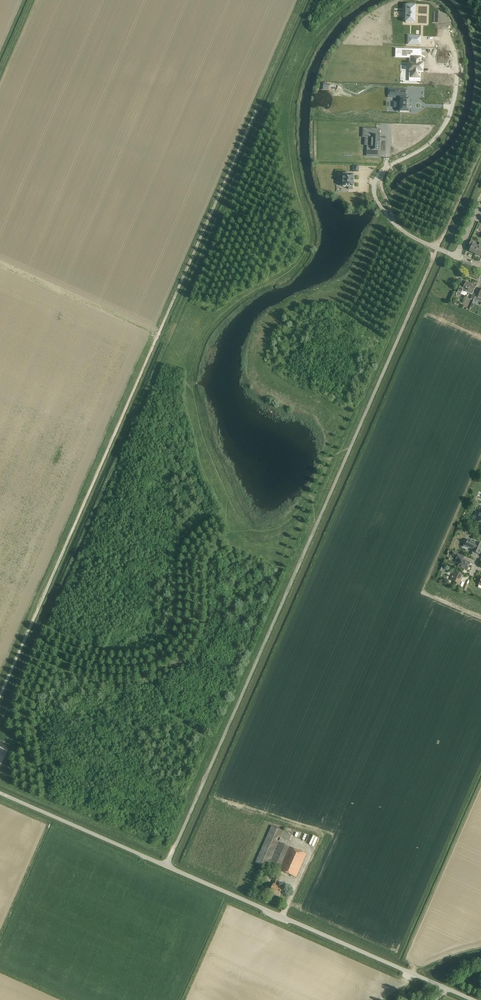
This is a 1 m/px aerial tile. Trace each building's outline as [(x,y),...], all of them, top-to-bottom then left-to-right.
[(415,6),(406,6),(406,13),(406,16),(406,23),(415,23),(415,16),(415,13),(415,6)] [(408,37),(408,45),(421,45),(421,36),(414,36),(414,37),(408,37)] [(401,50),(401,57),(410,57),(410,64),(409,64),(409,71),(411,71),(411,78),(420,78),(420,71),(422,71),(422,64),(420,64),(420,58),(419,58),(419,51),(401,50)] [(388,89),(388,96),(400,96),(400,104),(397,104),(397,102),(394,102),(394,108),(397,108),(397,106),(400,107),(400,112),(409,112),(409,98),(406,98),(406,96),(408,96),(408,90),(388,89)] [(364,129),(363,137),(366,137),(365,145),(371,145),(370,156),(378,157),(378,151),(379,151),(380,136),(375,136),(376,130),(376,129),(363,129),(364,129)] [(353,179),(353,175),(343,175),(341,175),(340,180),(343,180),(343,187),(349,187),(349,190),(352,190),(352,187),(353,187),(353,183),(353,179)] [(472,244),(474,241),(471,240),(467,249),(470,250),(469,252),(475,254),(478,247),(472,244)] [(467,293),(471,284),(468,282),(467,283),(466,282),(463,288),(459,286),(458,289),(457,288),(456,290),(455,290),(454,292),(461,294),(465,296),(466,296),(467,293)] [(470,299),(473,300),(474,299),(477,292),(474,290),(476,287),(474,286),(474,285),(471,284),(467,293),(472,295),(470,299)] [(468,547),(473,550),(471,553),(472,553),(472,551),(479,554),(480,550),(480,544),(476,542),(476,543),(468,540),(466,543),(465,543),(463,547),(467,548),(468,547)] [(458,567),(462,568),(467,570),(470,563),(463,560),(464,557),(460,555),(458,554),(456,559),(460,561),(458,567)] [(456,582),(454,585),(458,587),(461,580),(460,580),(462,575),(455,572),(451,580),(456,582)] [(267,868),(268,865),(296,877),(306,854),(279,842),(281,837),(290,841),(292,835),(271,826),(255,863),(267,868)] [(299,832),(297,837),(307,840),(308,834),(299,832)] [(276,885),(278,880),(275,879),(270,891),(279,895),(282,888),(276,885)]
